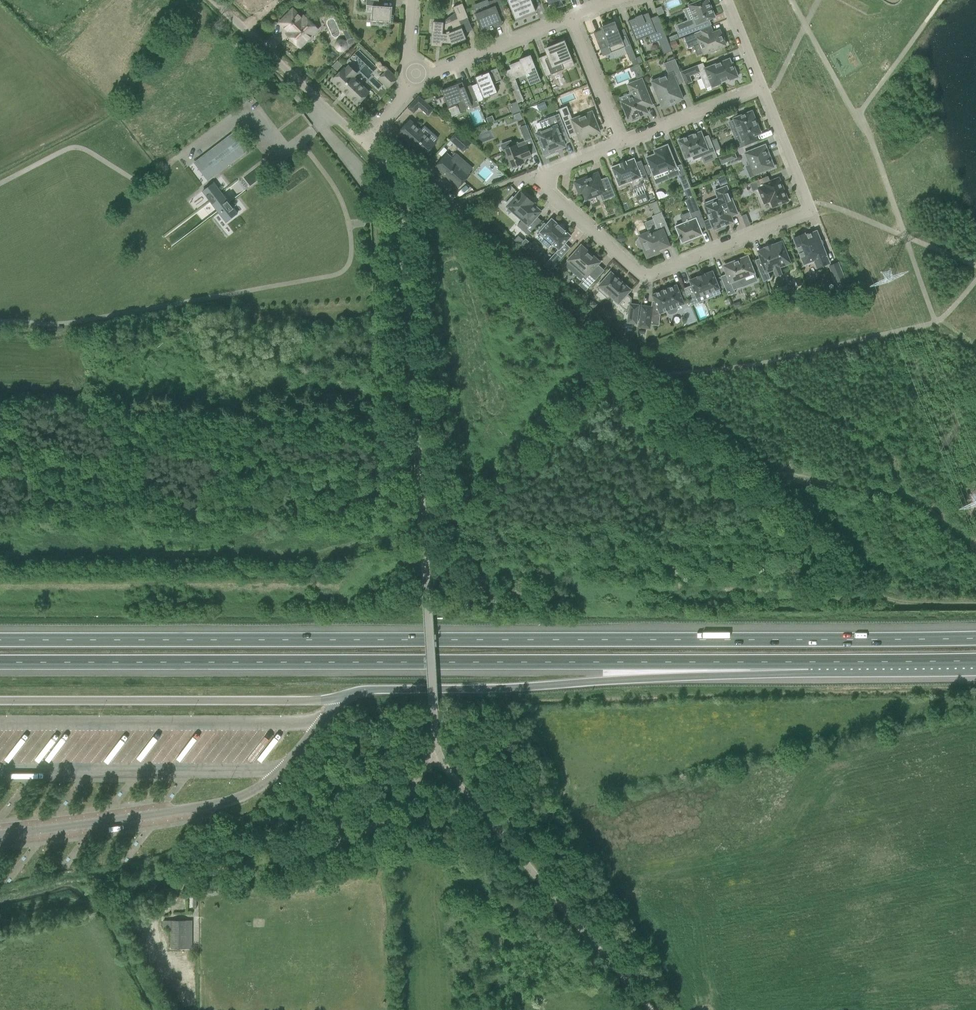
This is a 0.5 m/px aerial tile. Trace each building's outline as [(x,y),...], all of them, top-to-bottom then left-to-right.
[(392,7),(378,6),(378,0),(366,0),(366,5),(372,6),(371,21),(390,22),(390,28),(391,28),(392,7)] [(482,32),(490,29),(491,30),(493,29),(493,28),(503,24),(498,11),(504,9),(501,0),(493,0),(488,2),(491,7),(475,14),(482,32)] [(515,19),(536,11),(531,0),(507,0),(515,19)] [(714,16),(707,0),(704,0),(698,3),(697,1),(691,4),(691,5),(690,6),(694,18),(675,26),(680,37),(710,24),(708,19),(714,16)] [(433,21),(431,37),(431,46),(442,47),(442,43),(450,43),(451,45),(466,39),(459,22),(468,18),(462,3),(453,7),(457,19),(443,24),(444,22),(433,21)] [(279,23),(289,32),(286,34),(300,47),(305,42),(308,42),(310,42),(312,40),(313,37),(312,35),(317,30),(304,16),(302,18),(293,9),(279,23)] [(635,17),(635,18),(627,21),(634,38),(643,34),(645,38),(648,36),(651,43),(658,41),(664,54),(672,51),(658,16),(650,18),(648,13),(642,15),(642,14),(635,17)] [(601,30),(593,33),(603,56),(605,55),(603,51),(609,49),(611,53),(624,47),(630,61),(636,59),(624,29),(619,31),(615,21),(600,27),(601,30)] [(707,28),(683,38),(688,49),(693,47),(700,44),(703,53),(704,54),(711,51),(711,53),(719,50),(718,48),(725,45),(724,41),(725,41),(723,34),(721,34),(720,33),(719,30),(712,33),(710,27),(707,28)] [(347,50),(356,41),(354,37),(346,41),(346,40),(345,40),(345,39),(343,39),(342,39),(340,39),(339,39),(338,39),(337,40),(336,41),(335,42),(335,43),(334,45),(334,46),(334,47),(335,48),(335,49),(336,50),(337,51),(338,52),(340,52),(341,52),(343,52),(344,52),(345,51),(346,51),(346,50),(347,50)] [(675,40),(669,42),(671,49),(678,47),(675,40)] [(547,54),(538,58),(546,77),(564,69),(562,63),(571,59),(564,41),(545,49),(547,54)] [(530,55),(525,57),(519,59),(520,61),(509,65),(511,69),(505,71),(517,103),(524,100),(521,95),(517,84),(515,78),(525,74),(530,85),(541,81),(539,75),(530,55)] [(668,75),(664,76),(651,81),(662,107),(683,99),(677,85),(684,82),(680,72),(675,59),(664,63),(668,75)] [(680,72),(684,82),(685,85),(692,82),(690,76),(699,73),(700,77),(709,80),(712,87),(721,84),(721,82),(729,79),(729,80),(738,77),(732,63),(731,63),(729,59),(705,69),(703,63),(680,72)] [(332,80),(357,105),(369,93),(353,77),(356,74),(349,66),(345,70),(344,68),(332,80)] [(497,94),(493,84),(502,81),(497,68),(475,77),(477,84),(472,86),(478,102),(484,99),(497,94)] [(388,88),(397,79),(387,70),(379,79),(388,88)] [(627,84),(632,97),(621,101),(628,121),(631,119),(632,121),(638,119),(637,117),(647,113),(645,107),(652,105),(642,79),(627,84)] [(478,102),(472,86),(471,85),(464,87),(460,88),(458,84),(441,90),(451,114),(467,108),(467,106),(470,104),(472,108),(479,105),(478,102)] [(433,109),(418,95),(408,107),(414,113),(419,107),(428,115),(433,109)] [(567,106),(559,110),(570,138),(577,135),(579,140),(600,132),(592,112),(572,119),(567,106)] [(760,133),(752,111),(734,119),(737,128),(732,130),(739,149),(757,142),(755,135),(760,133)] [(554,150),(565,146),(559,133),(565,131),(559,115),(548,119),(551,125),(543,129),(543,131),(536,134),(544,154),(546,153),(547,155),(555,152),(554,150)] [(424,126),(421,130),(409,120),(397,134),(413,149),(415,152),(415,155),(418,158),(421,158),(421,157),(422,158),(436,143),(434,142),(438,138),(424,126)] [(525,141),(531,138),(526,125),(519,128),(525,141)] [(463,152),(471,143),(458,131),(450,140),(463,152)] [(236,132),(200,159),(214,177),(249,149),(236,132)] [(701,132),(678,141),(685,158),(692,156),(693,159),(701,156),(704,163),(714,159),(714,160),(718,158),(717,158),(715,151),(711,141),(708,135),(703,137),(701,132)] [(524,162),(523,159),(531,156),(526,144),(518,148),(517,144),(503,150),(510,168),(512,167),(514,168),(518,166),(519,164),(524,162)] [(667,145),(659,148),(660,152),(646,158),(654,176),(668,171),(670,177),(679,174),(667,145)] [(765,145),(745,153),(750,166),(753,164),(757,174),(774,167),(765,145)] [(734,151),(717,158),(718,158),(720,165),(737,158),(734,151)] [(446,153),(433,168),(457,189),(470,174),(469,173),(456,162),(460,158),(456,154),(452,158),(446,153)] [(635,163),(634,159),(625,162),(625,161),(619,163),(620,164),(611,167),(619,186),(639,178),(640,181),(648,178),(641,160),(635,163)] [(583,192),(585,196),(594,193),(595,196),(600,194),(603,200),(614,195),(608,181),(601,184),(597,173),(575,182),(579,193),(583,192)] [(716,177),(720,186),(727,183),(723,174),(716,177)] [(690,188),(685,175),(679,178),(684,190),(690,188)] [(773,207),(787,201),(784,192),(783,192),(782,188),(778,178),(770,182),(768,176),(749,184),(753,191),(759,189),(764,203),(770,200),(773,207)] [(221,177),(202,191),(195,197),(204,208),(211,202),(217,211),(210,216),(219,228),(245,208),(236,197),(229,202),(222,194),(230,188),(221,177)] [(719,200),(714,202),(704,206),(714,230),(715,229),(716,231),(725,228),(724,226),(733,222),(731,217),(738,214),(726,186),(715,191),(719,200)] [(690,239),(700,235),(697,229),(706,226),(690,188),(684,190),(687,199),(685,200),(692,219),(675,226),(679,236),(679,237),(680,239),(682,243),(684,242),(685,243),(690,241),(690,239)] [(507,206),(521,219),(522,220),(517,226),(528,235),(541,221),(536,216),(540,212),(532,205),(529,202),(530,201),(531,202),(532,201),(531,200),(532,199),(525,193),(524,194),(520,191),(514,199),(512,197),(506,204),(508,205),(507,206)] [(658,192),(656,193),(658,200),(666,197),(670,195),(669,193),(664,195),(663,193),(662,192),(660,192),(658,192)] [(616,209),(614,213),(616,217),(622,214),(620,207),(616,209)] [(659,207),(652,209),(654,215),(661,212),(659,207)] [(671,235),(662,212),(661,212),(654,215),(652,216),(656,227),(649,230),(650,232),(639,236),(640,238),(639,238),(638,239),(637,240),(637,241),(637,242),(637,243),(637,244),(637,245),(638,246),(639,247),(640,247),(641,248),(642,248),(643,248),(644,247),(647,256),(658,252),(657,249),(660,247),(660,248),(668,245),(665,237),(671,235)] [(553,244),(559,249),(571,236),(564,231),(565,230),(558,224),(558,225),(551,219),(546,225),(544,223),(538,230),(540,232),(546,238),(542,242),(549,249),(553,244)] [(817,268),(822,266),(829,263),(816,231),(805,236),(804,234),(793,238),(804,264),(814,260),(817,268)] [(523,240),(518,236),(514,240),(519,245),(523,240)] [(787,254),(785,255),(781,243),(759,252),(761,258),(755,260),(763,282),(770,279),(767,270),(773,268),(774,270),(779,268),(778,266),(781,265),(782,266),(790,263),(787,254)] [(568,260),(564,265),(578,277),(582,281),(578,285),(586,291),(598,278),(591,272),(598,264),(600,262),(592,255),(588,252),(581,245),(568,260)] [(562,258),(555,252),(543,266),(549,272),(562,258)] [(727,274),(720,276),(722,280),(725,287),(728,296),(735,293),(734,290),(746,285),(742,277),(753,273),(747,257),(724,266),(727,274)] [(844,280),(838,263),(830,266),(836,283),(844,280)] [(687,296),(691,305),(699,302),(697,297),(709,292),(711,297),(721,293),(719,288),(712,271),(704,275),(704,274),(697,276),(698,277),(690,280),(692,285),(684,288),(685,290),(687,296)] [(636,324),(639,305),(630,304),(631,299),(627,294),(631,290),(611,272),(598,286),(600,287),(598,289),(608,298),(610,297),(618,304),(619,303),(625,309),(629,310),(627,323),(636,324)] [(652,307),(650,325),(659,326),(660,313),(667,310),(668,312),(669,313),(672,314),(675,312),(677,310),(677,309),(676,307),(684,304),(676,285),(652,295),(654,301),(652,302),(652,307)] [(579,297),(584,292),(579,287),(574,292),(579,297)] [(639,327),(650,328),(650,325),(652,307),(641,306),(639,327)] [(16,739),(12,736),(4,745),(8,736),(5,733),(0,738),(0,747),(5,742),(0,753),(0,759),(8,750),(9,746),(16,739)] [(123,759),(129,764),(146,741),(140,737),(123,759)] [(204,748),(201,746),(194,759),(201,764),(214,740),(210,737),(204,748)] [(165,801),(137,805),(138,811),(166,807),(165,801)] [(66,816),(67,821),(94,816),(93,811),(66,816)] [(16,820),(17,826),(50,824),(49,817),(16,820)] [(129,823),(102,828),(103,834),(130,829),(129,823)] [(171,921),(171,929),(171,948),(186,948),(186,921),(171,921)]
